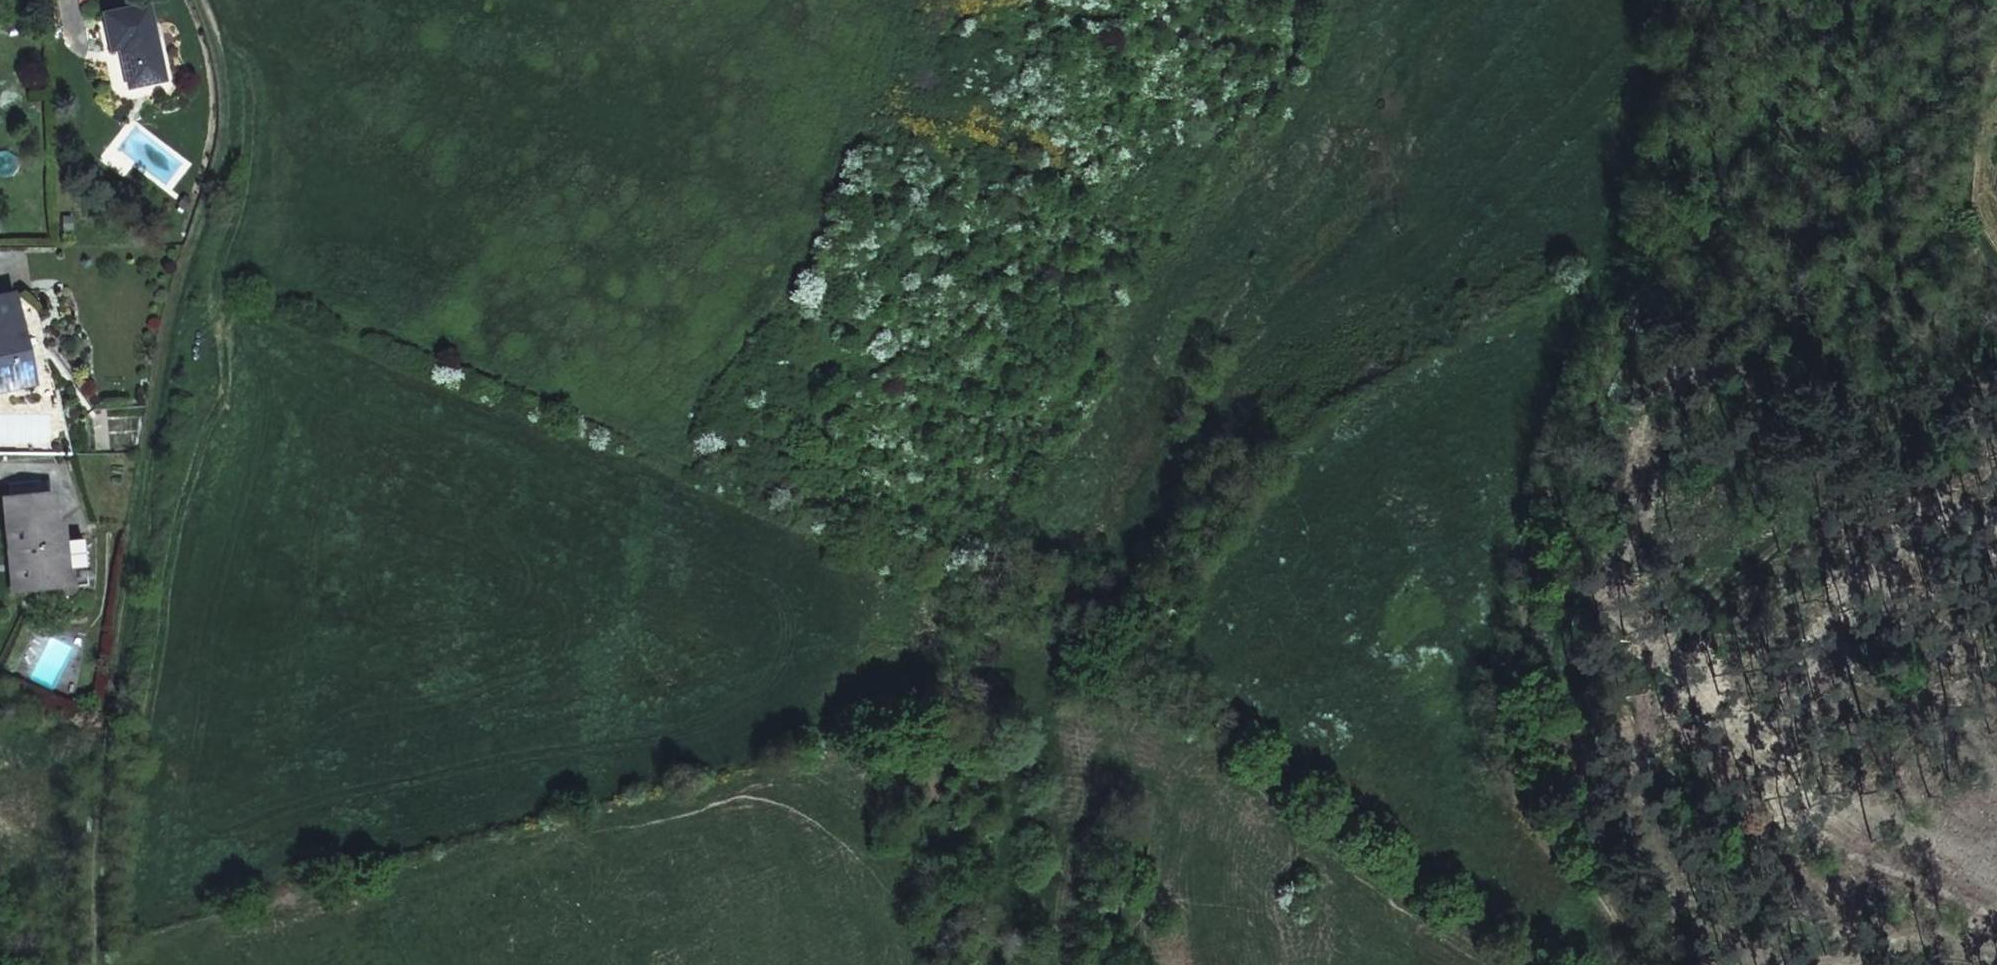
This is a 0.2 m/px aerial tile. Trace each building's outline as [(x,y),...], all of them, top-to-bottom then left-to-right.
[(128,85),(163,78),(147,4),(104,13),(111,48),(120,46),(128,85)] [(32,382),(13,296),(0,299),(0,389),(32,382)] [(2,498),(5,529),(12,528),(17,588),(65,584),(60,522),(52,523),(50,494),(2,498)] [(12,528),(5,529),(10,589),(17,588),(12,528)]
